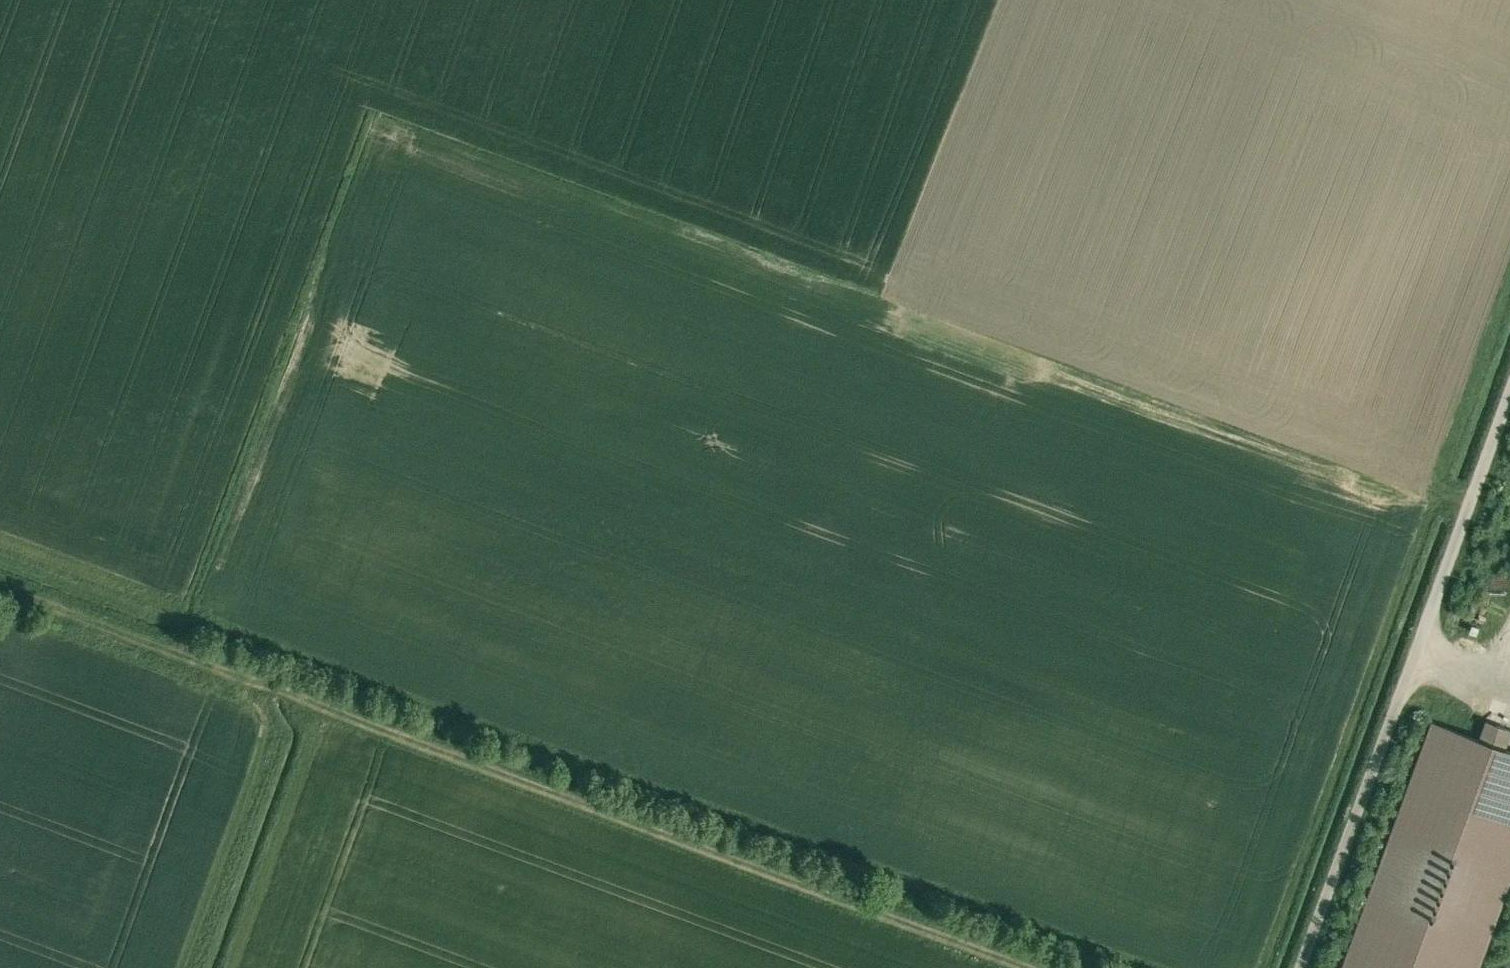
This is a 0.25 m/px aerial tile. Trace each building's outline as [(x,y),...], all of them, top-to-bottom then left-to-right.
[(1482,730),(1509,738),(1509,737),(1509,725),(1487,717),(1482,730)] [(1434,724),(1340,967),(1477,967),(1509,877),(1509,751),(1434,724)]
